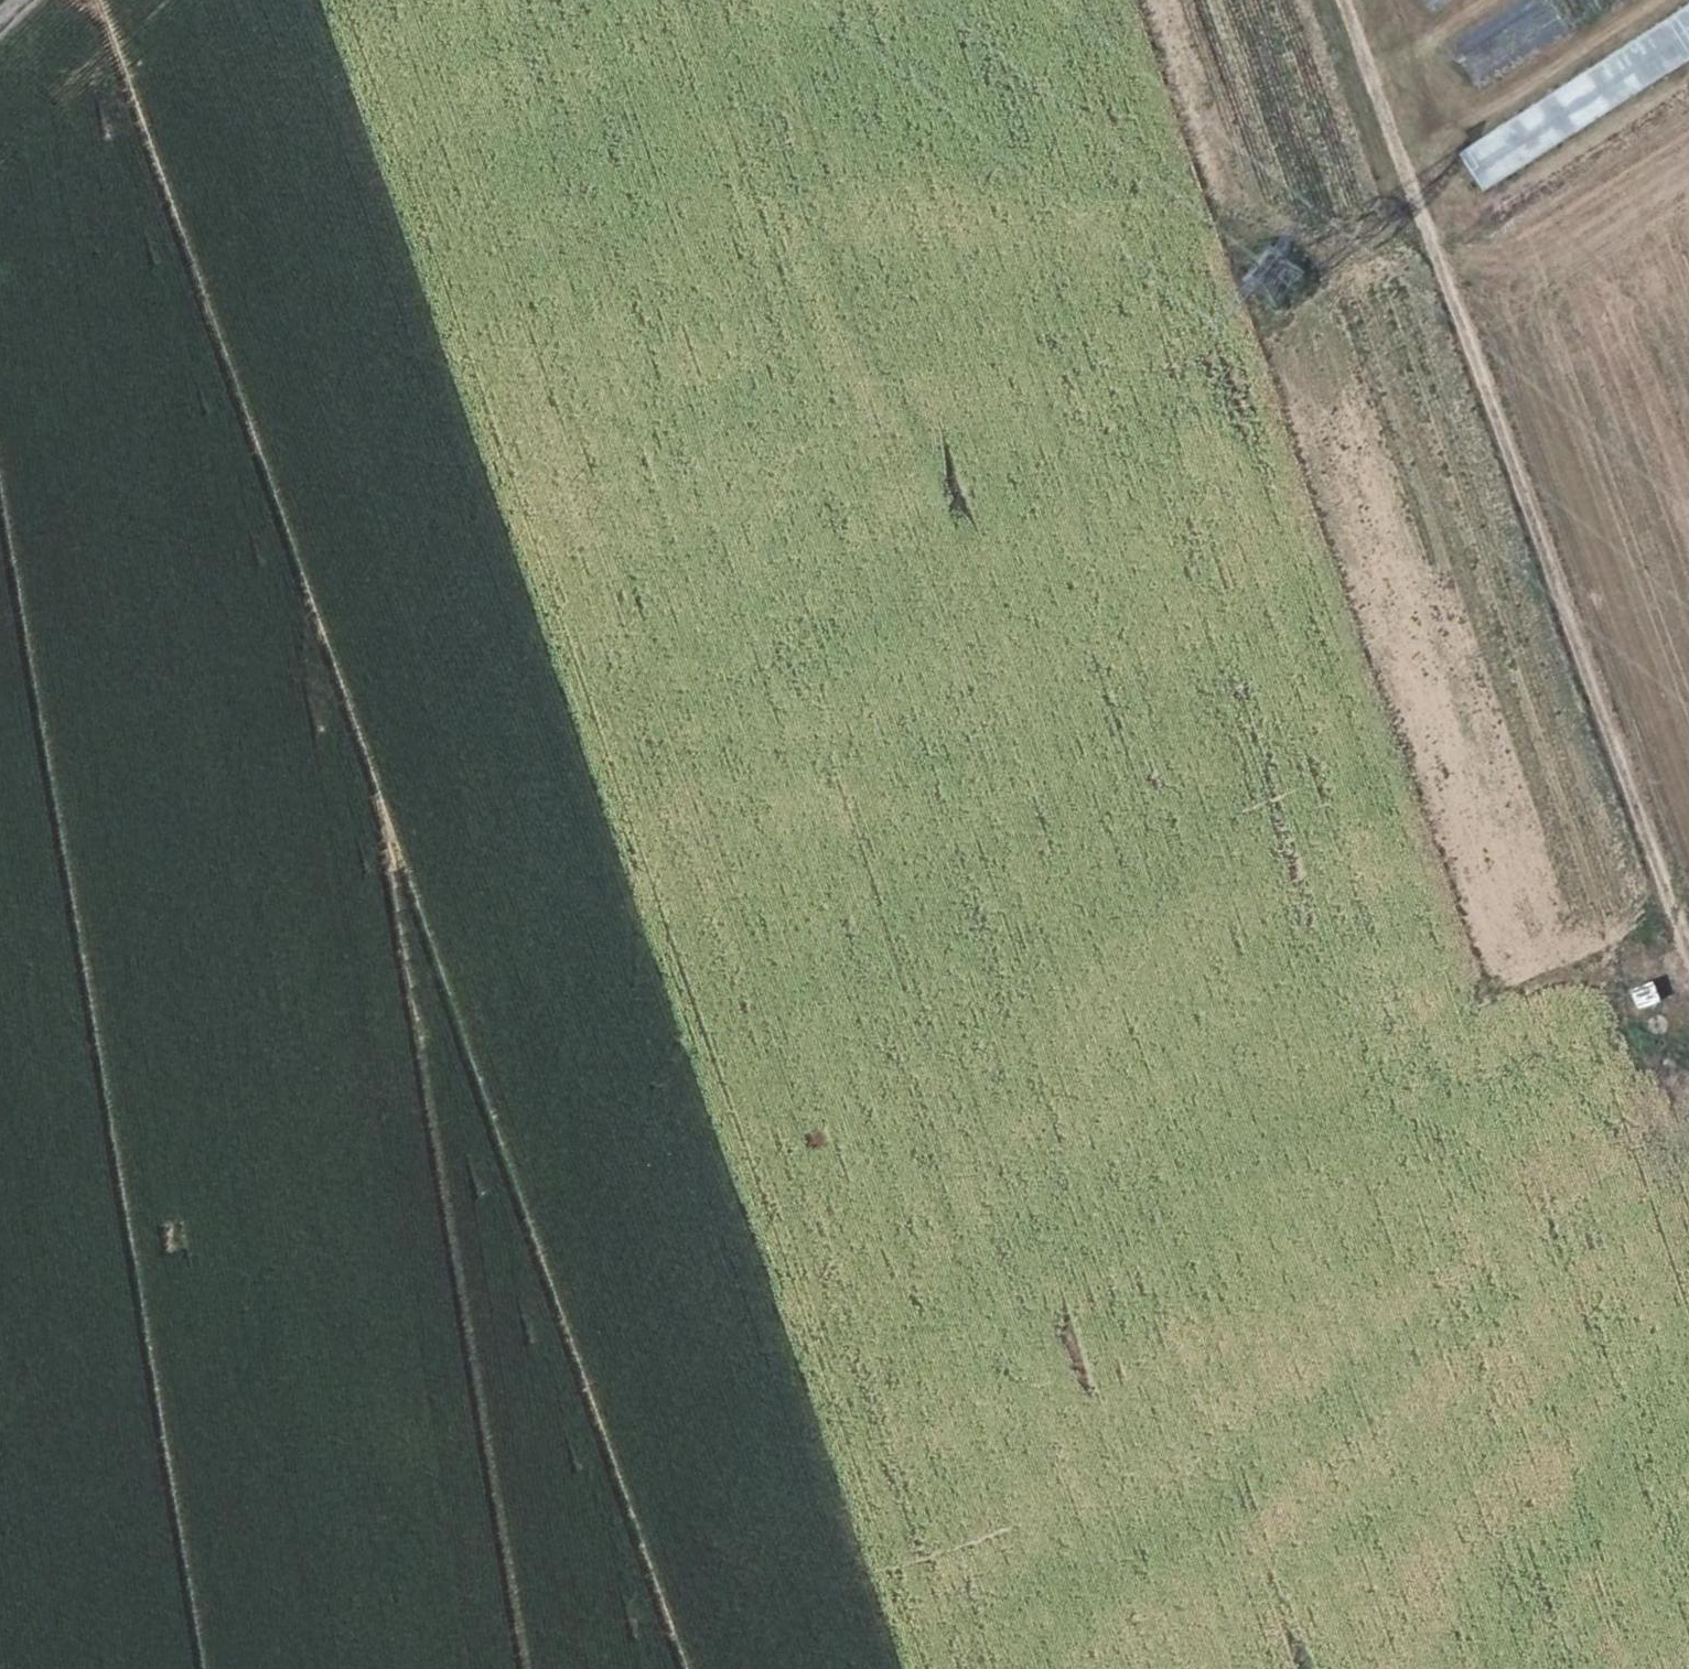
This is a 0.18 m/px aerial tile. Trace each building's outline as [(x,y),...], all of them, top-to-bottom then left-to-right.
[(1564,86),(1456,151),(1480,192),(1588,127),(1564,86)] [(1636,1011),(1660,1003),(1652,981),(1628,990),(1636,1011)]
